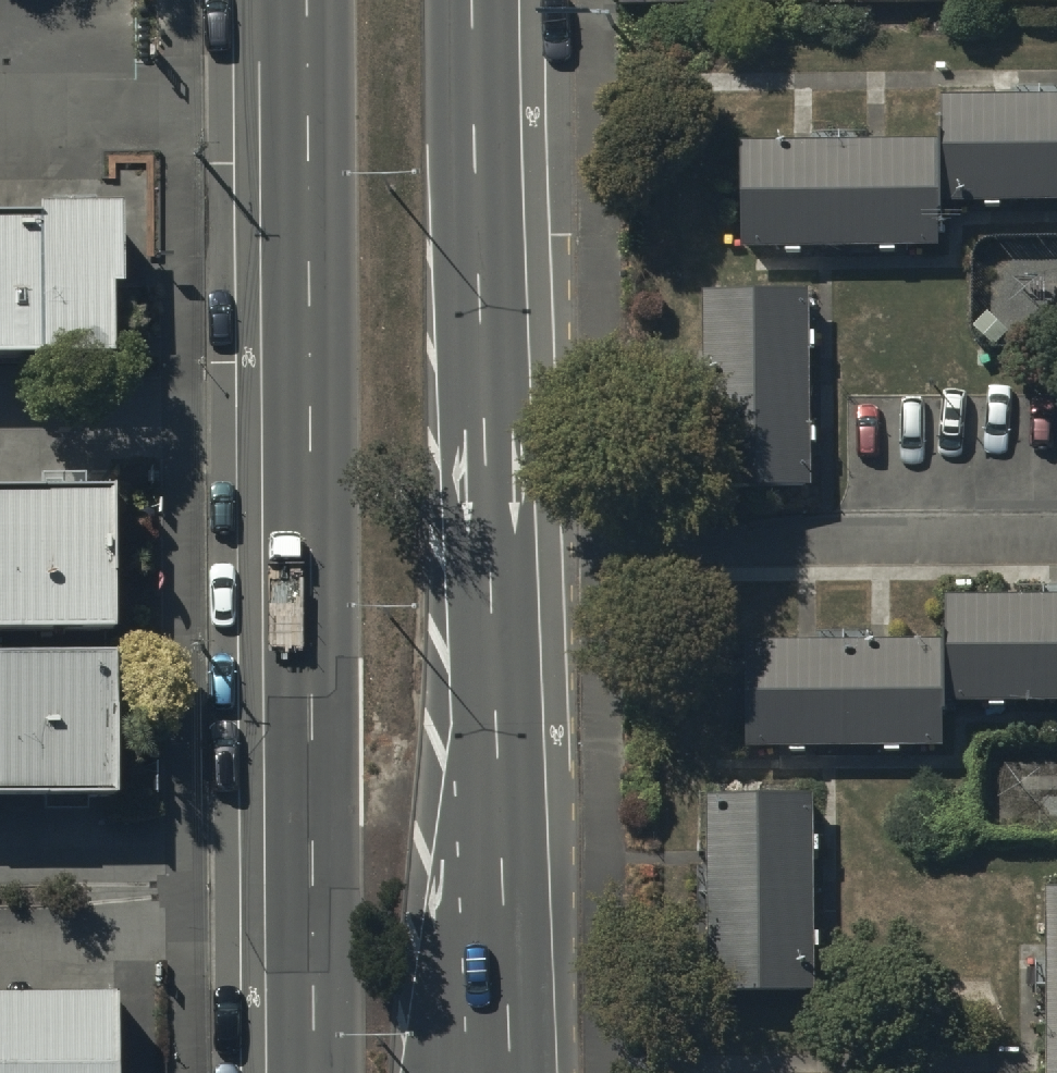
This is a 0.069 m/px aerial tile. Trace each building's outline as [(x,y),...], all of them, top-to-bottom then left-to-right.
[(941,200),(1040,199),(1039,96),(941,97),(941,147),(941,200)] [(1056,199),(1056,96),(1039,96),(1040,199),(1056,199)] [(744,250),(841,250),(840,147),(744,148),(744,250)] [(841,250),(942,249),(941,200),(941,147),(840,147),(841,250)] [(120,368),(116,216),(0,216),(0,369),(120,368)] [(812,295),(709,297),(710,397),(813,396),(812,295)] [(813,396),(710,397),(711,493),(814,492),(813,396)] [(0,508),(0,816),(105,815),(104,508),(0,508)] [(1056,698),(1056,595),(1044,596),(1045,698),(1056,698)] [(947,700),(1045,698),(1044,596),(945,597),(946,647),(947,700)] [(847,751),(948,749),(947,700),(946,647),(845,648),(847,751)] [(750,752),(847,751),(845,648),(749,650),(750,752)] [(1021,778),(1021,843),(1056,843),(1056,778),(1021,778)] [(817,797),(714,799),(716,899),(819,898),(817,797)] [(819,898),(716,899),(718,995),(820,994),(819,898)] [(120,1004),(0,1004),(0,1072),(120,1072),(120,1004)]
